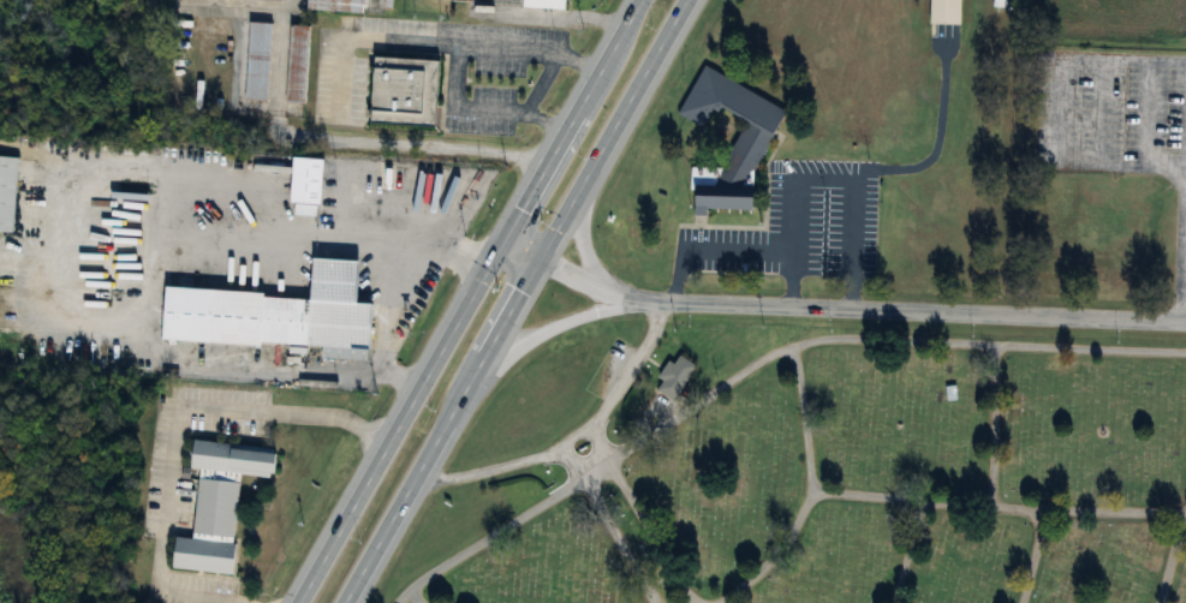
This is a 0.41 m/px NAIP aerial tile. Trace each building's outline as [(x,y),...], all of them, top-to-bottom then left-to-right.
[(383,0),(306,0),(305,9),(382,12),(383,0)] [(520,7),(562,10),(563,0),(521,0),(520,7)] [(928,23),(959,24),(959,0),(928,0),(928,23)] [(269,23),(247,22),(244,100),(267,101),(269,23)] [(307,26),(288,25),(285,102),(304,103),(307,26)] [(371,58),(366,124),(431,127),(436,61),(371,58)] [(702,61),(674,111),(708,129),(720,107),(744,120),(716,169),(745,185),(788,108),(702,61)] [(10,233),(17,157),(0,156),(0,232),(10,233)] [(290,157),(286,203),(317,205),(321,160),(290,157)] [(161,287),(157,339),(257,346),(257,342),(320,347),(318,357),(364,359),(368,305),(352,304),(354,262),(310,259),(308,300),(261,298),(261,294),(161,287)] [(652,386),(668,400),(696,370),(679,355),(652,386)] [(190,440),(186,467),(197,468),(190,539),(173,537),(169,568),(228,574),(239,474),(270,478),(274,449),(190,440)]
